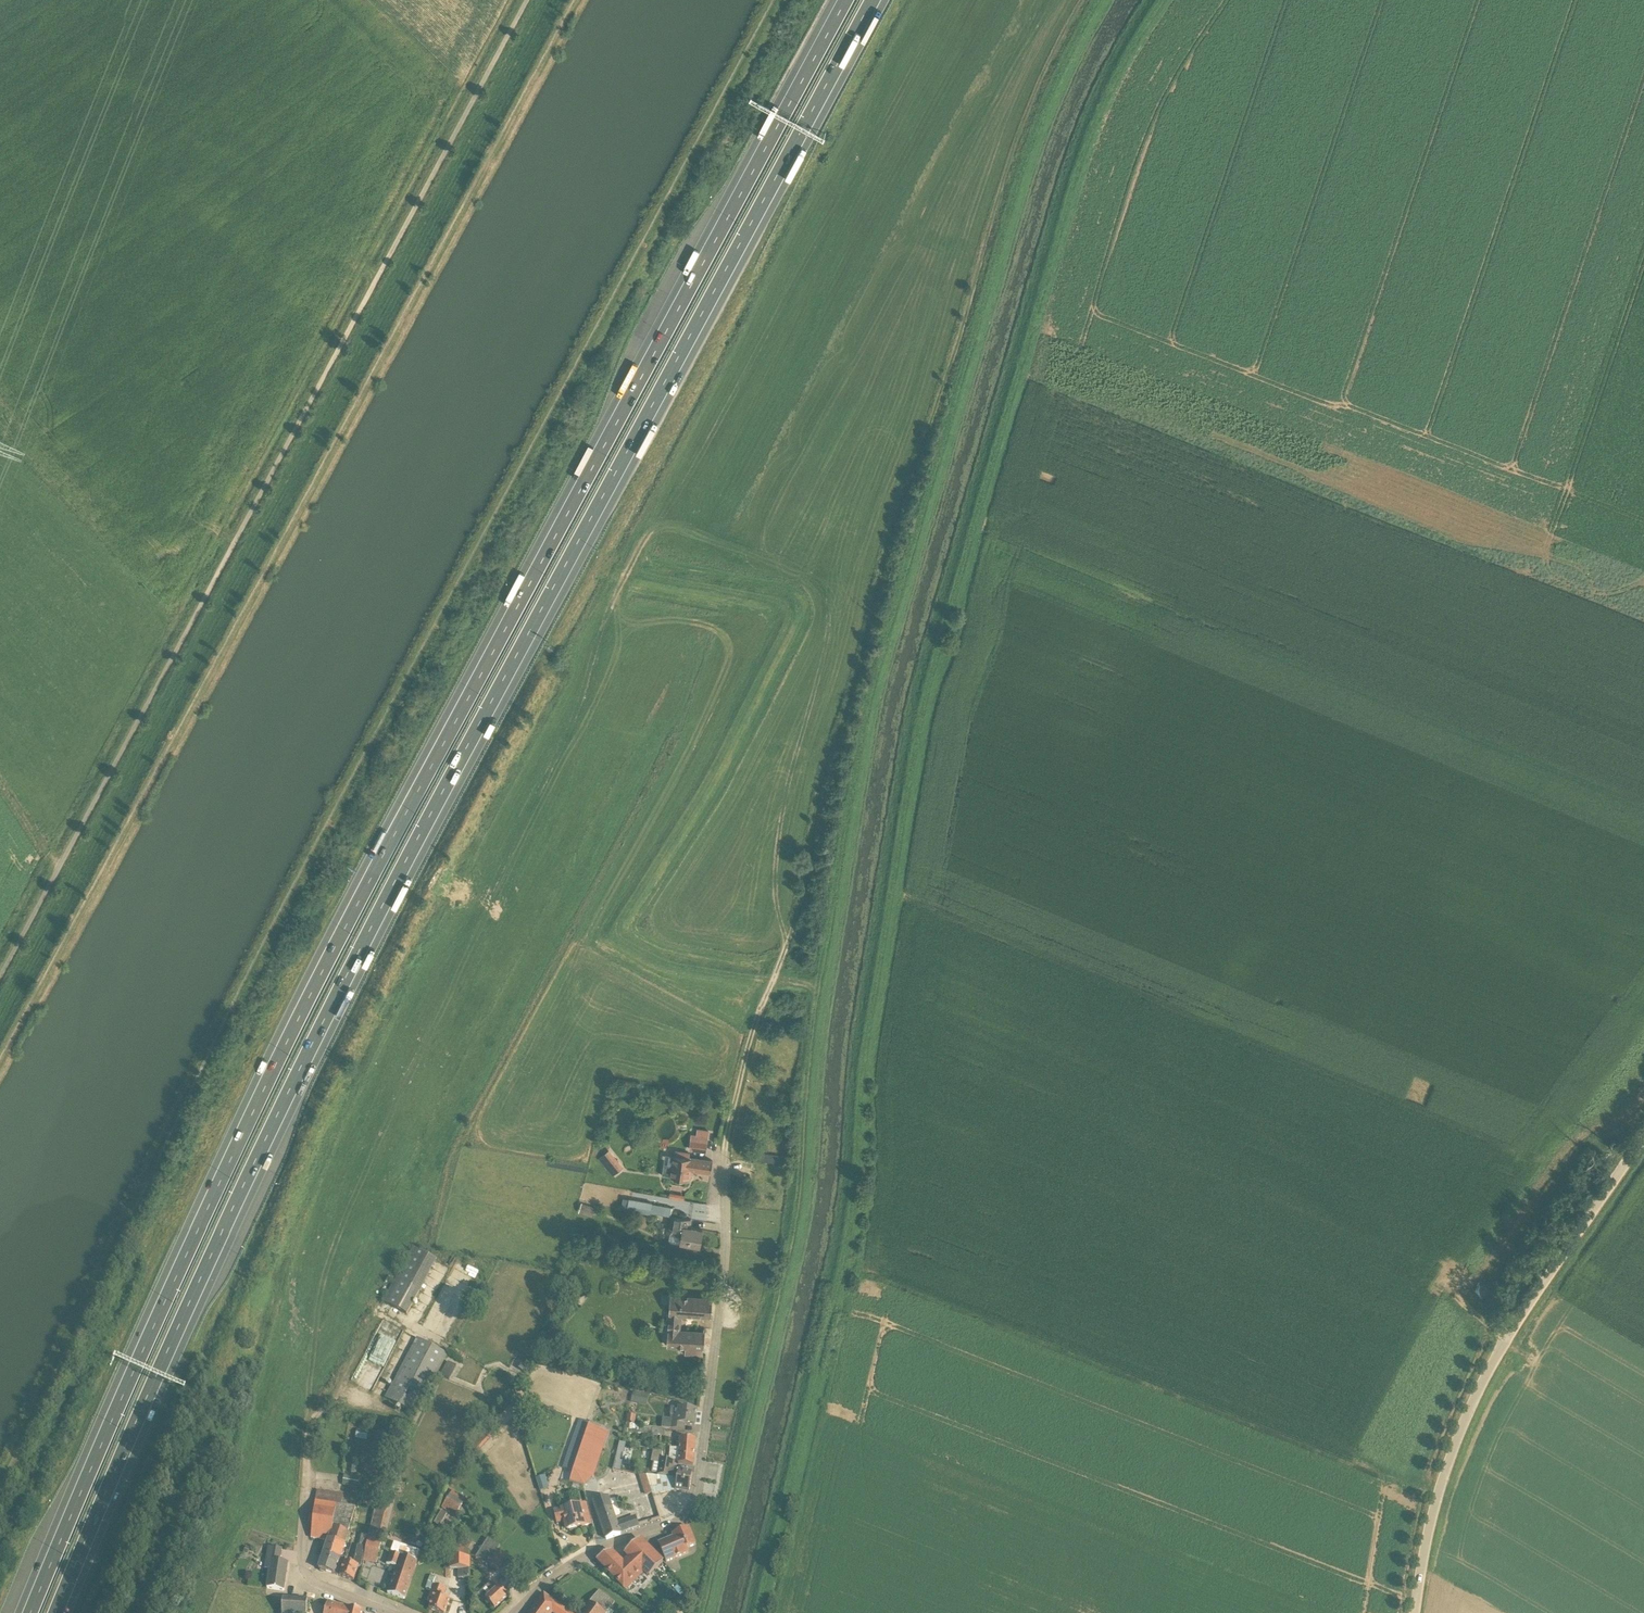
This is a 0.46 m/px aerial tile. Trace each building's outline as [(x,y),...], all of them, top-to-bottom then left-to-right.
[(709,1132),(698,1130),(697,1136),(692,1135),(690,1149),(706,1152),(709,1132)] [(686,1152),(674,1150),(671,1177),(689,1180),(691,1169),(711,1172),(713,1161),(685,1157),(686,1152)] [(760,1153),(759,1162),(783,1163),(784,1155),(760,1153)] [(616,1158),(610,1163),(617,1171),(619,1169),(620,1170),(623,1168),(616,1158)] [(650,1212),(652,1203),(629,1199),(628,1208),(650,1212)] [(579,1213),(589,1216),(591,1211),(592,1206),(582,1203),(579,1213)] [(690,1227),(691,1219),(672,1216),(669,1233),(681,1235),(680,1242),(700,1246),(702,1229),(690,1227)] [(384,1303),(407,1315),(435,1260),(412,1248),(384,1303)] [(442,1298),(465,1306),(478,1268),(459,1262),(457,1267),(461,1269),(457,1280),(449,1278),(442,1298)] [(667,1346),(703,1348),(704,1348),(705,1332),(681,1331),(682,1315),(712,1316),(713,1297),(670,1294),(669,1313),(668,1313),(667,1330),(668,1331),(667,1346)] [(386,1398),(416,1414),(447,1354),(418,1338),(386,1398)] [(441,1376),(442,1376),(450,1381),(450,1380),(455,1372),(458,1367),(458,1366),(449,1361),(441,1376)] [(606,1374),(604,1382),(622,1387),(623,1383),(612,1380),(613,1375),(606,1374)] [(631,1402),(639,1404),(641,1393),(634,1392),(631,1402)] [(685,1431),(686,1424),(696,1425),(698,1410),(672,1407),(670,1419),(663,1419),(662,1428),(685,1431)] [(628,1414),(627,1422),(635,1423),(636,1416),(628,1414)] [(563,1468),(574,1471),(589,1425),(590,1422),(579,1419),(563,1468)] [(574,1471),(570,1482),(585,1486),(595,1475),(609,1432),(589,1425),(574,1471)] [(666,1430),(639,1427),(639,1432),(666,1435),(666,1430)] [(367,1441),(369,1432),(357,1429),(355,1438),(367,1441)] [(389,1434),(378,1431),(376,1440),(387,1443),(389,1434)] [(697,1439),(681,1437),(680,1443),(677,1443),(677,1448),(680,1448),(678,1464),(694,1466),(697,1439)] [(614,1467),(621,1469),(623,1462),(628,1463),(633,1444),(621,1441),(614,1467)] [(693,1472),(674,1469),(675,1461),(662,1459),(663,1453),(653,1451),(651,1462),(654,1463),(652,1474),(677,1479),(675,1490),(689,1493),(693,1472)] [(387,1472),(384,1487),(391,1488),(391,1485),(397,1487),(399,1474),(387,1472)] [(645,1495),(652,1493),(647,1476),(639,1474),(645,1495)] [(361,1478),(345,1475),(343,1485),(359,1487),(361,1478)] [(546,1476),(536,1479),(540,1491),(550,1488),(546,1476)] [(455,1516),(467,1499),(454,1490),(442,1508),(455,1516)] [(319,1491),(317,1502),(311,1538),(329,1541),(329,1539),(346,1545),(347,1545),(351,1533),(349,1532),(357,1507),(340,1505),(342,1495),(319,1491)] [(638,1526),(636,1518),(618,1524),(612,1506),(609,1498),(606,1498),(605,1496),(594,1500),(597,1511),(607,1539),(621,1534),(620,1532),(638,1526)] [(588,1502),(563,1508),(554,1510),(557,1523),(566,1521),(568,1530),(593,1524),(588,1502)] [(364,1562),(377,1565),(383,1541),(380,1540),(387,1510),(377,1508),(369,1537),(364,1562)] [(439,1528),(448,1514),(442,1511),(434,1524),(439,1528)] [(695,1545),(688,1528),(679,1532),(680,1535),(658,1544),(666,1562),(688,1553),(687,1549),(695,1545)] [(359,1545),(355,1565),(346,1562),(341,1576),(354,1581),(359,1567),(362,1568),(366,1547),(369,1535),(363,1534),(360,1546),(359,1545)] [(341,1560),(342,1557),(346,1545),(329,1539),(329,1541),(324,1555),(341,1560)] [(488,1565),(497,1551),(499,1549),(501,1546),(489,1539),(477,1558),(488,1565)] [(626,1553),(631,1558),(624,1564),(612,1551),(597,1560),(627,1591),(646,1574),(649,1576),(663,1562),(640,1539),(626,1553)] [(264,1568),(269,1569),(266,1588),(284,1590),(288,1562),(281,1561),(283,1548),(268,1546),(264,1568)] [(498,1572),(499,1571),(508,1558),(497,1551),(488,1565),(498,1572)] [(413,1561),(415,1555),(411,1553),(409,1559),(392,1553),(388,1564),(398,1567),(389,1594),(405,1599),(418,1562),(413,1561)] [(346,1562),(347,1559),(342,1557),(341,1560),(324,1555),(320,1569),(341,1576),(346,1562)] [(450,1569),(459,1569),(459,1578),(470,1578),(470,1569),(471,1569),(470,1558),(450,1558),(450,1569)] [(492,1581),(479,1594),(483,1599),(486,1599),(495,1609),(509,1596),(499,1586),(498,1587),(492,1581)] [(446,1589),(434,1585),(429,1599),(433,1600),(430,1609),(441,1612),(446,1612),(450,1600),(443,1597),(446,1589)] [(616,1602),(600,1590),(583,1612),(608,1612),(616,1602)] [(545,1594),(531,1612),(552,1612),(553,1612),(571,1612),(545,1594)] [(306,1599),(283,1598),(282,1612),(305,1612),(306,1599)] [(344,1608),(345,1608),(327,1604),(325,1612),(343,1612),(344,1608)] [(677,1604),(668,1612),(686,1612),(677,1604)]
